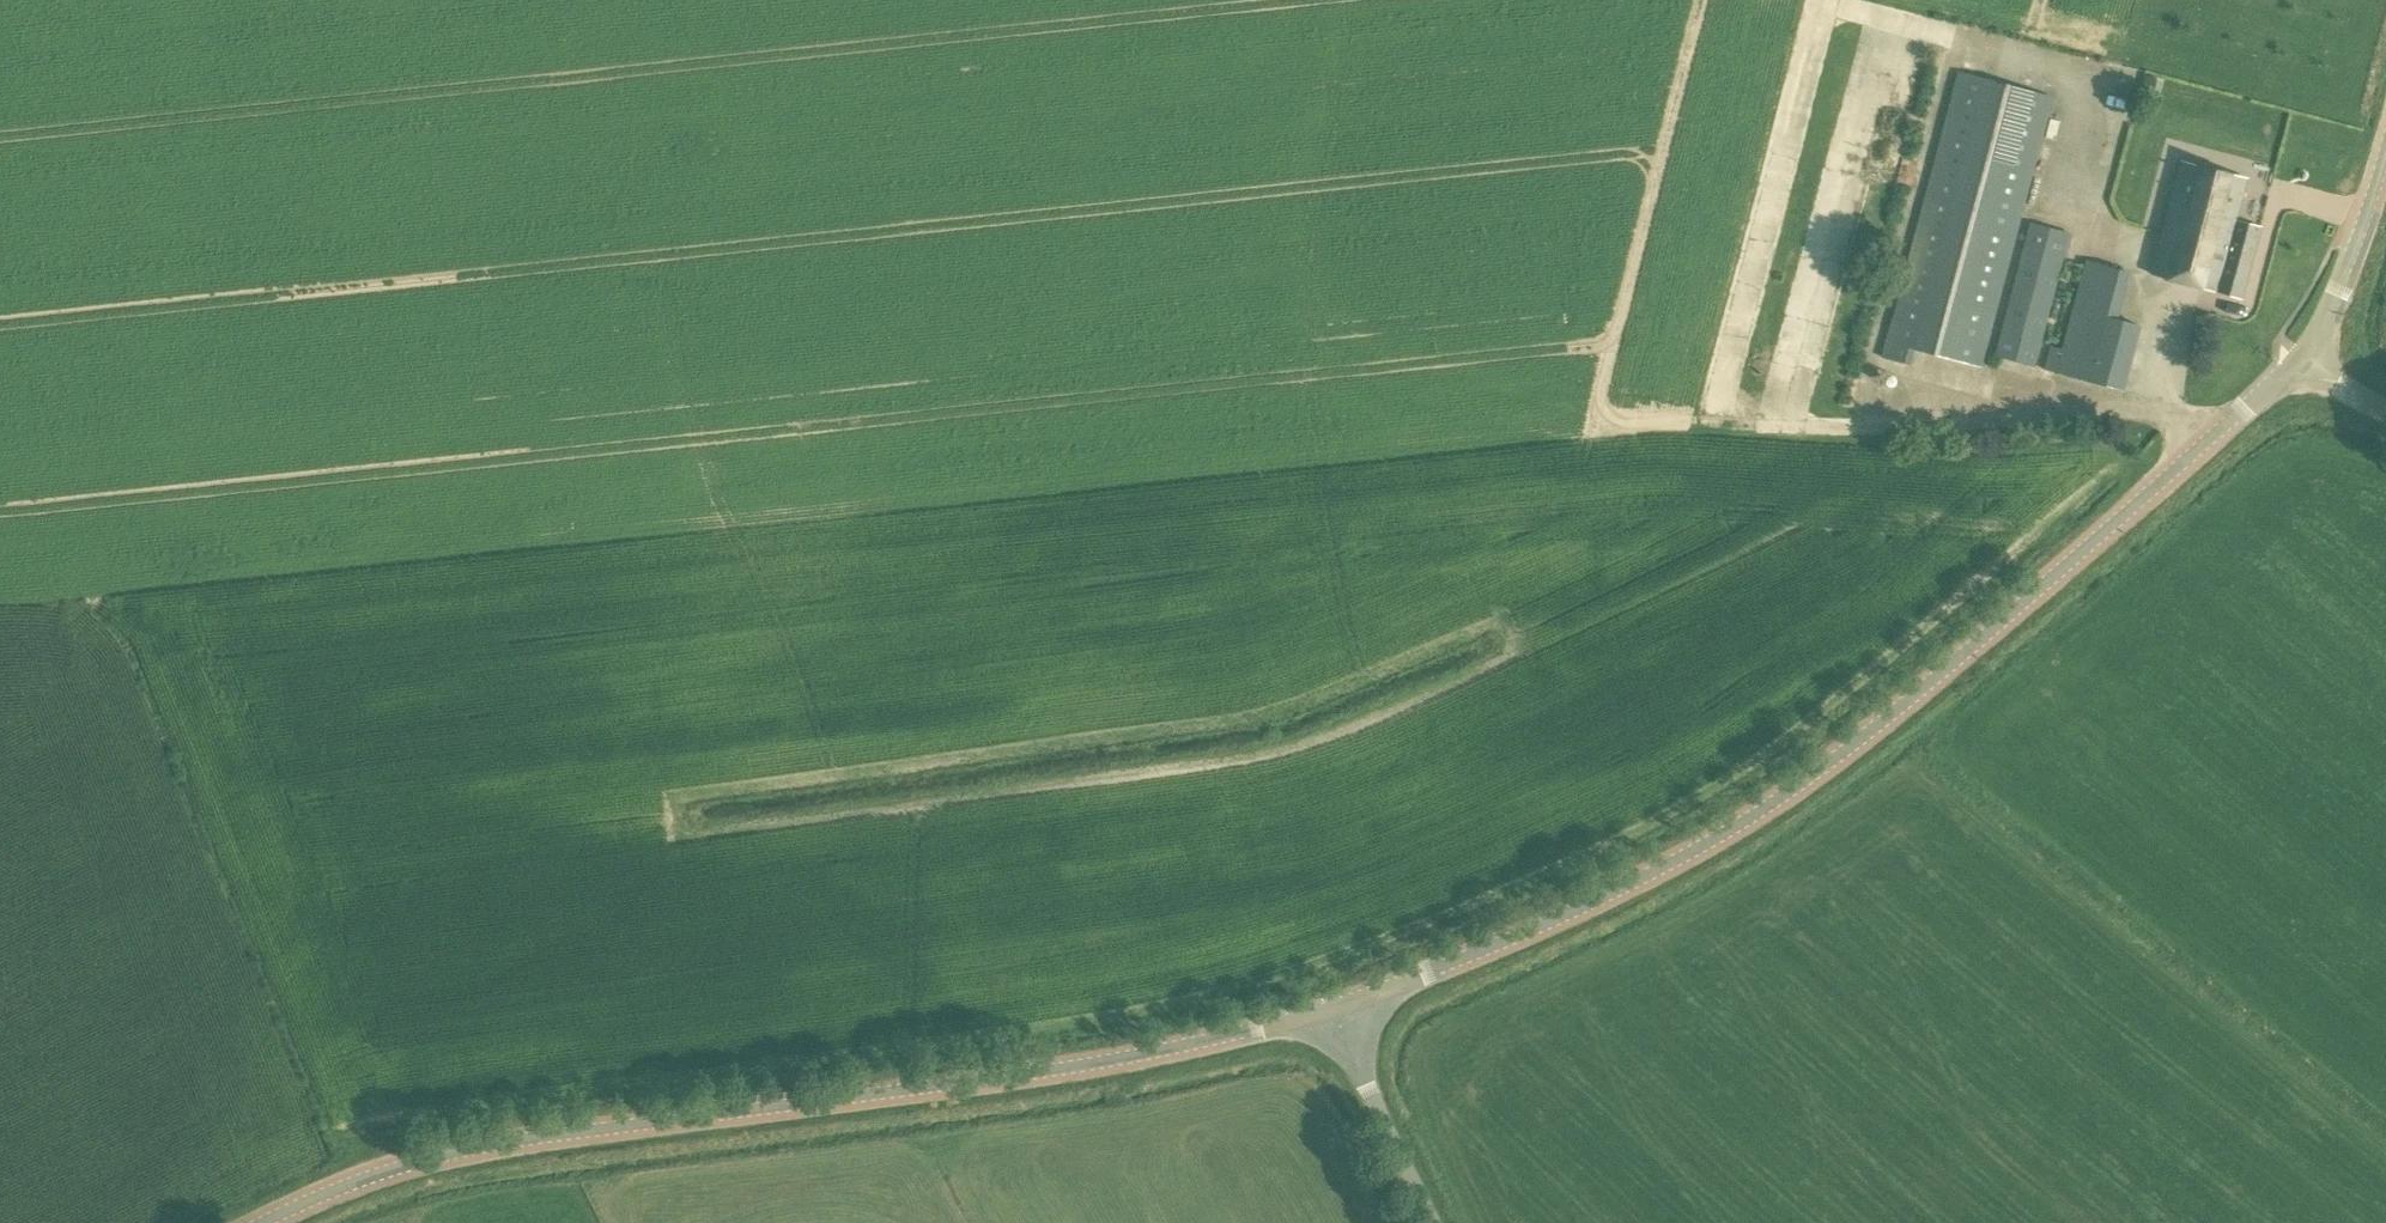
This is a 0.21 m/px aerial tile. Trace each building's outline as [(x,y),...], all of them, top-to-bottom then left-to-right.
[(1980,368),(2053,97),(1956,72),(1884,342),(1885,342),(1881,357),(1908,364),(1912,349),(1980,368)] [(2240,297),(2259,227),(2233,220),(2244,179),(2179,162),(2150,273),(2240,297)] [(2034,366),(2068,233),(2029,223),(1993,356),(2034,366)] [(2122,389),(2138,325),(2115,319),(2128,271),(2084,260),(2062,349),(2049,346),(2043,369),(2122,389)]
